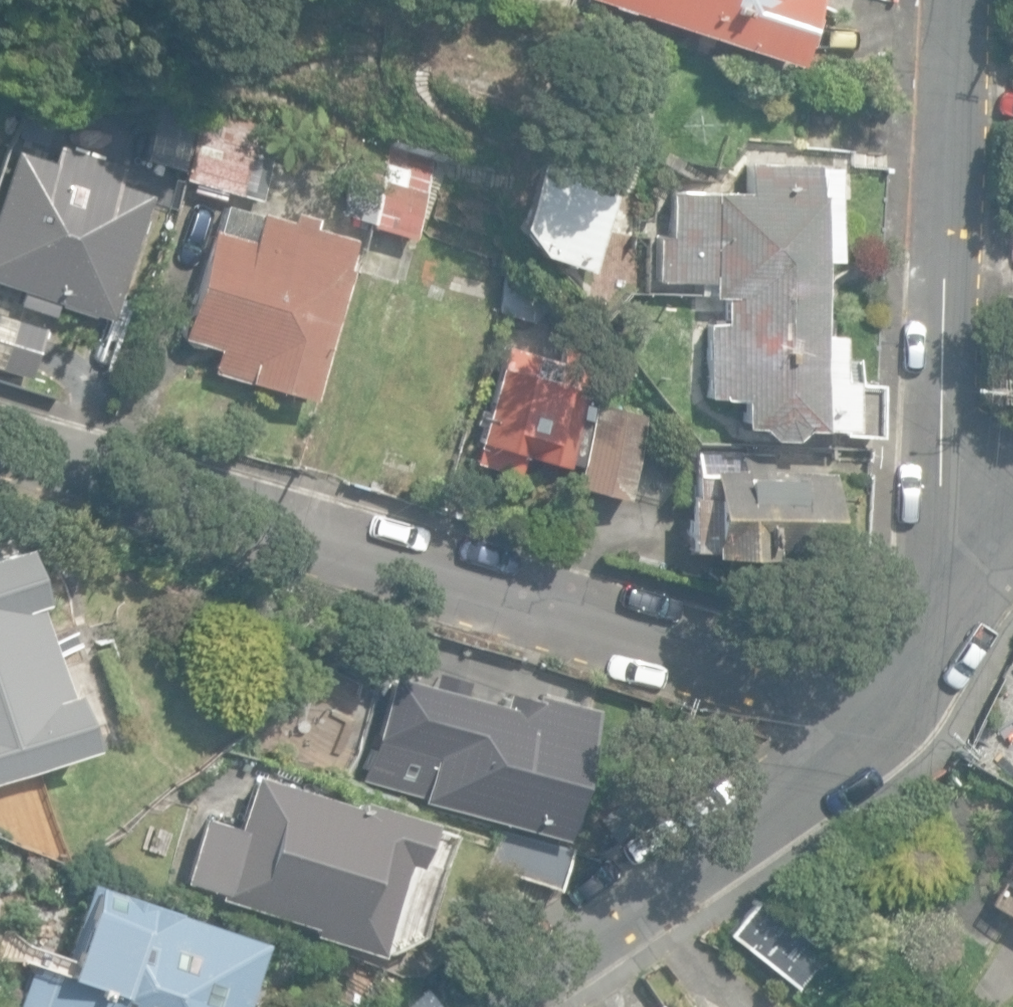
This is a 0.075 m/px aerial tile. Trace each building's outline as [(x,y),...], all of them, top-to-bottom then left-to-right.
[(788,63),(810,0),(601,0),(788,63)] [(186,178),(242,193),(262,118),(206,103),(186,178)] [(142,160),(182,172),(197,120),(158,108),(142,160)] [(368,142),(349,218),(414,234),(433,158),(368,142)] [(109,320),(150,192),(119,183),(124,166),(57,144),(52,161),(13,149),(0,189),(0,283),(21,290),(15,306),(54,319),(58,306),(91,317),(92,314),(109,320)] [(541,254),(592,273),(606,229),(609,231),(615,210),(611,208),(617,183),(546,160),(522,230),(541,254)] [(845,427),(846,384),(846,378),(835,377),(837,333),(816,333),(818,259),(834,259),(837,165),(746,162),(745,192),(712,191),(712,192),(671,191),(669,235),(657,235),(656,279),(711,280),(710,295),(724,296),(723,324),(707,323),(704,395),(739,397),(738,424),(756,425),(766,435),(785,436),(796,426),(805,426),(845,427)] [(211,368),(312,397),(349,268),(347,268),(347,267),(352,250),(350,250),(353,238),(314,227),(317,218),(294,211),(292,221),(261,212),(252,241),(212,230),(182,337),(217,347),(211,368)] [(499,312),(538,324),(555,307),(507,281),(499,312)] [(28,377),(44,327),(0,313),(0,368),(28,377)] [(562,482),(626,500),(650,416),(589,394),(595,368),(509,347),(475,461),(518,475),(523,456),(565,468),(562,482)] [(875,385),(846,384),(845,427),(805,426),(805,429),(873,432),(875,385)] [(707,553),(826,559),(830,472),(772,469),(773,452),(698,448),(695,497),(687,496),(684,549),(707,550),(707,553)] [(90,747),(71,689),(63,692),(33,603),(40,601),(20,542),(0,549),(0,778),(90,747)] [(362,782),(562,834),(591,721),(392,669),(362,782)] [(1012,788),(1012,732),(984,716),(961,758),(1012,788)] [(305,931),(371,950),(398,861),(408,864),(422,818),(347,796),(345,802),(253,775),(238,827),(203,817),(184,881),(217,891),(216,897),(307,924),(305,931)] [(484,866),(560,887),(570,847),(495,827),(484,866)] [(258,935),(88,878),(61,958),(35,950),(15,1006),(234,1006),(258,935)] [(726,932),(795,986),(823,950),(753,896),(726,932)]
